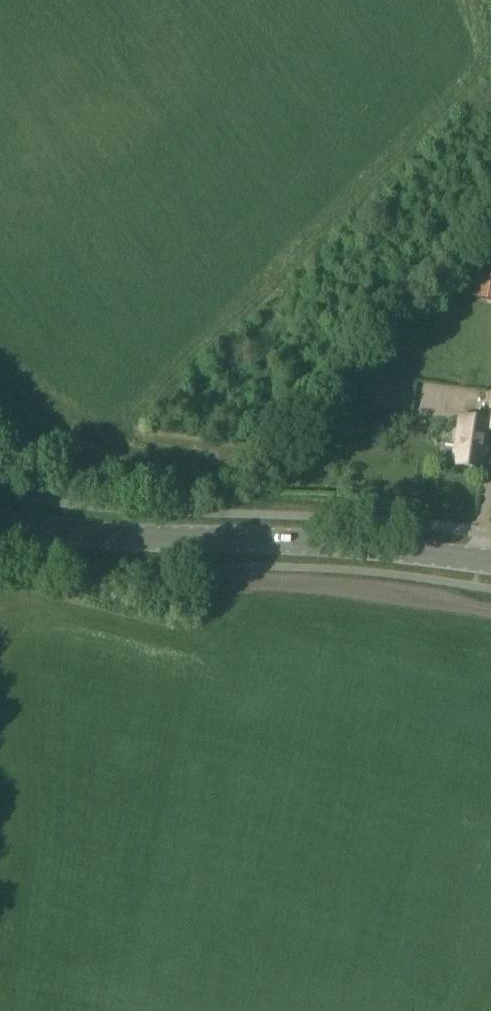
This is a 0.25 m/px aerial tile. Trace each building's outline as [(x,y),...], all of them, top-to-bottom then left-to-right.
[(476,273),(473,297),(490,299),(490,275),(476,273)] [(489,422),(460,418),(455,448),(460,449),(458,464),(479,467),(480,457),(484,457),(489,428),(490,428),(490,411),(489,422)]
